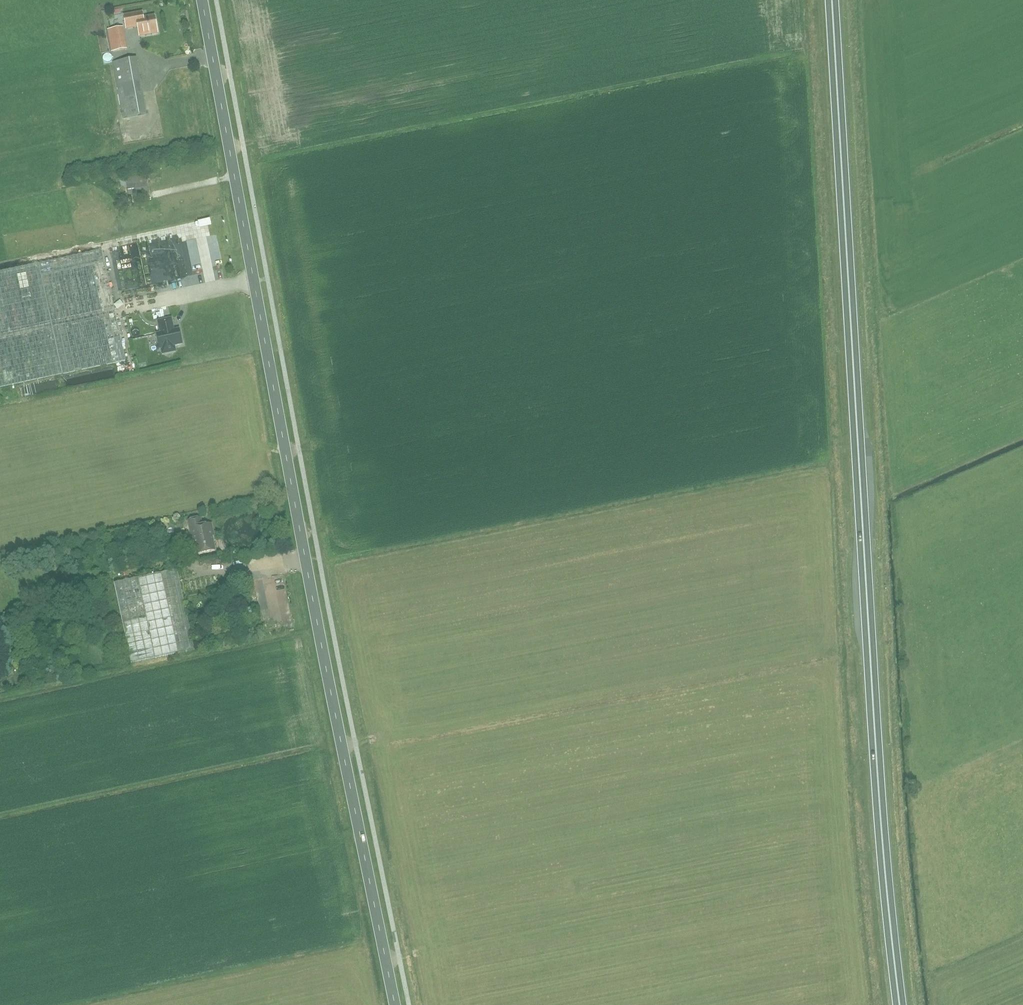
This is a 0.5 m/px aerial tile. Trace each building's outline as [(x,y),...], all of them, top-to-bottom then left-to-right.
[(124,16),(126,29),(138,27),(139,36),(158,33),(155,16),(141,19),(140,13),(124,16)] [(123,27),(108,30),(111,52),(126,49),(123,27)] [(123,118),(146,114),(136,59),(113,63),(123,118)] [(128,195),(148,192),(145,176),(125,179),(128,195)] [(0,272),(0,389),(63,375),(127,361),(104,261),(101,250),(38,264),(0,272)] [(149,302),(176,295),(174,288),(147,295),(149,302)] [(173,347),(172,346),(182,344),(179,330),(174,331),(171,318),(158,321),(161,334),(157,334),(160,348),(162,348),(163,349),(164,351),(165,351),(167,352),(169,352),(171,351),(172,349),(173,348),(173,347)] [(187,536),(188,535),(192,555),(210,551),(206,537),(208,536),(206,524),(196,526),(195,518),(183,521),(187,536)] [(156,573),(109,583),(126,663),(173,653),(156,573)]
